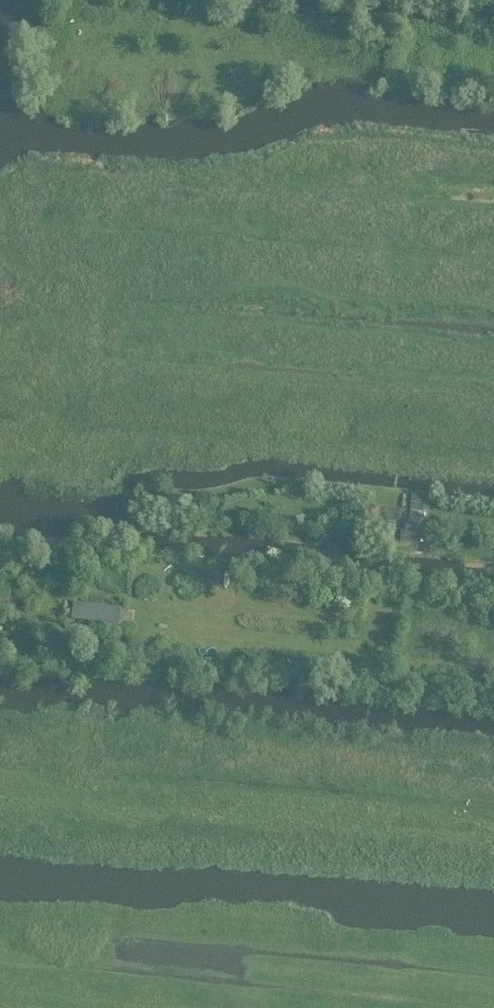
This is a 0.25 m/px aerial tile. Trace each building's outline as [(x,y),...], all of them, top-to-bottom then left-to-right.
[(406,530),(400,531),(399,547),(409,548),(410,549),(412,549),(412,547),(416,547),(427,494),(413,492),(406,530)] [(118,624),(120,607),(90,604),(89,621),(118,624)]
